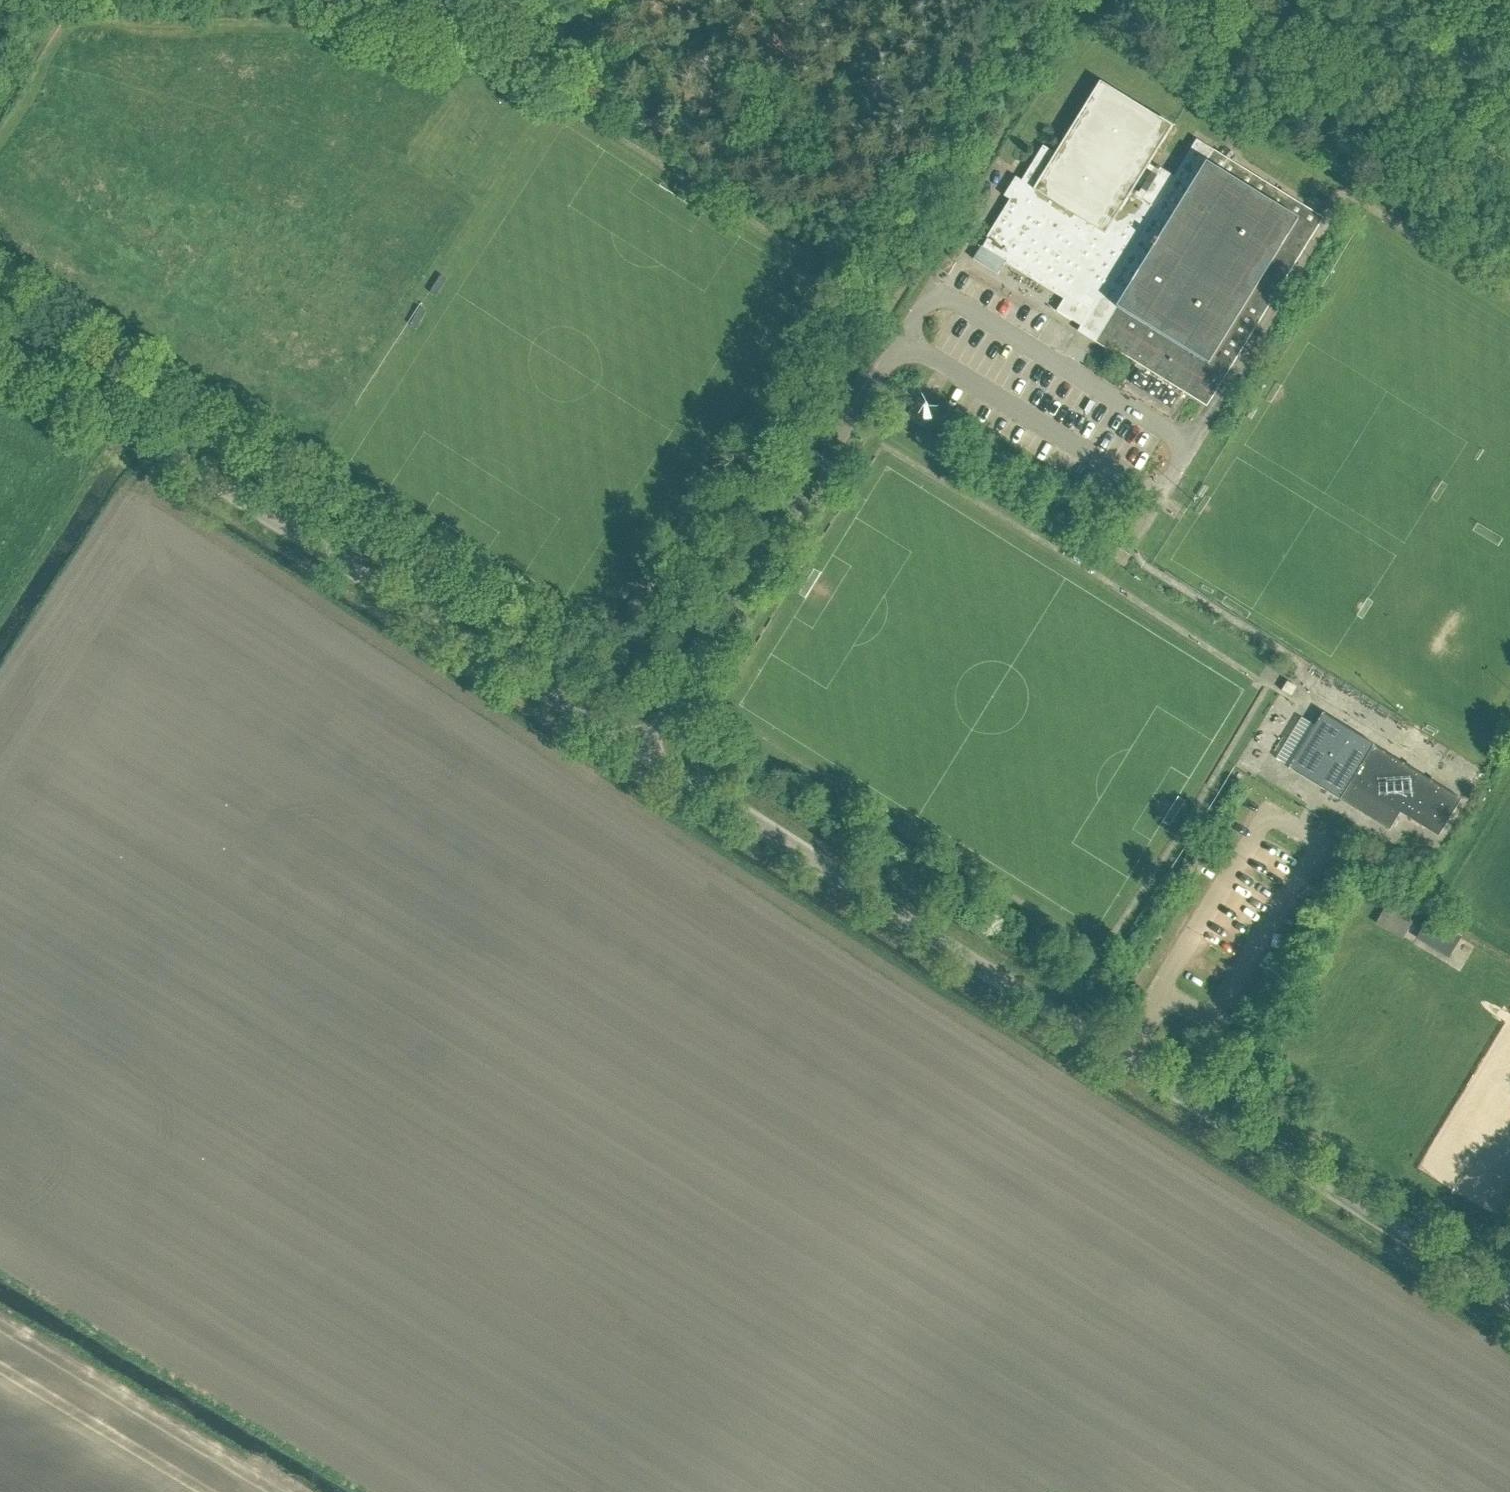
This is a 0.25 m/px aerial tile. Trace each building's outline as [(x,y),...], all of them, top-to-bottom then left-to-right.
[(1159,121),(1100,85),(1056,157),(1043,149),(1021,184),(1016,181),(1005,199),(1010,202),(981,250),(1065,301),(1058,314),(1082,329),(1081,331),(1136,365),(1138,362),(1206,403),(1209,397),(1212,398),(1322,217),(1197,141),(1174,179),(1152,165),(1174,129),(1160,121),(1159,121)] [(948,277),(955,265),(947,260),(939,272),(948,277)] [(916,427),(926,410),(916,404),(905,421),(916,427)] [(1377,741),(1366,734),(1339,718),(1325,709),(1292,765),(1310,776),(1344,796),(1393,826),(1395,824),(1402,812),(1404,809),(1442,832),(1464,794),(1377,741)] [(1403,940),(1414,922),(1387,906),(1377,924),(1403,940)] [(1450,959),(1463,939),(1429,918),(1417,938),(1450,959)]
